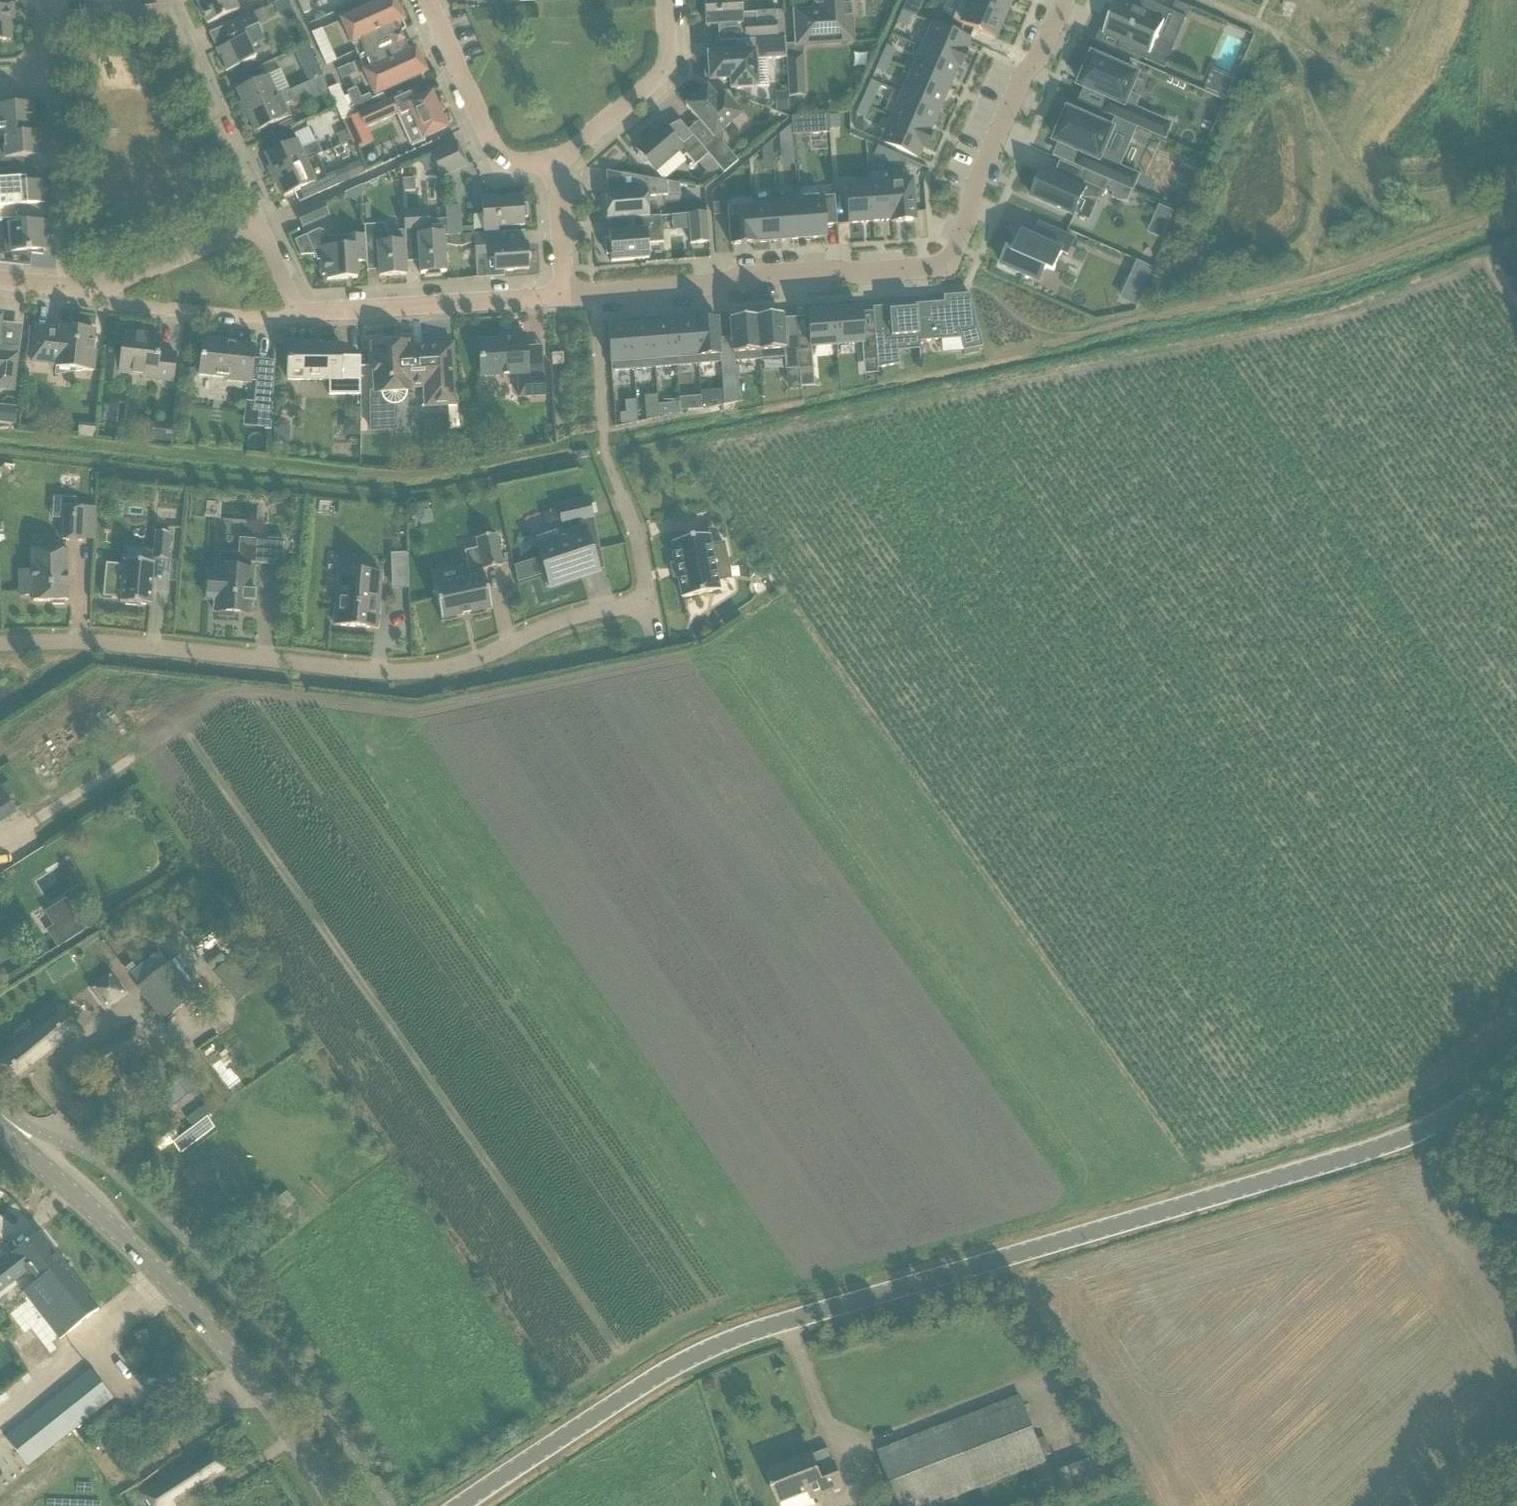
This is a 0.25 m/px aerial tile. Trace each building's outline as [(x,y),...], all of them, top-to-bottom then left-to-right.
[(207,25),(238,11),(233,0),(195,0),(207,25)] [(350,46),(358,43),(369,68),(362,71),(373,97),(425,73),(411,42),(404,43),(399,34),(405,29),(392,0),(387,0),(339,21),(350,46)] [(738,41),(776,39),(775,20),(756,22),(756,13),(740,14),(739,0),(704,0),(705,26),(737,24),(738,41)] [(794,12),(796,44),(796,46),(802,46),(852,43),(849,2),(853,2),(853,0),(815,0),(815,5),(818,8),(813,14),(810,11),(794,12)] [(1011,1),(1007,0),(960,0),(959,1),(1003,20),(1011,1)] [(1169,12),(1170,11),(1145,0),(1132,0),(1129,6),(1117,1),(1115,7),(1117,8),(1114,15),(1112,14),(1109,20),(1127,28),(1118,48),(1165,69),(1174,47),(1157,39),(1169,12)] [(959,1),(951,20),(995,39),(1003,20),(959,1)] [(311,11),(307,2),(299,6),(302,14),(311,11)] [(8,8),(0,8),(0,41),(11,40),(8,8)] [(902,11),(897,24),(905,28),(911,15),(902,11)] [(234,42),(216,50),(225,72),(255,59),(250,47),(262,42),(251,15),(224,27),(230,39),(232,38),(234,42)] [(932,24),(921,49),(957,65),(959,66),(965,53),(963,52),(968,40),(932,24)] [(311,34),(325,65),(336,60),(322,29),(311,34)] [(776,39),(738,41),(735,41),(736,53),(707,55),(708,68),(704,68),(704,78),(708,78),(709,81),(730,80),(730,90),(748,89),(747,72),(755,72),(755,60),(786,58),(785,38),(776,39)] [(308,46),(294,52),(300,66),(314,59),(308,46)] [(885,46),(880,58),(889,62),(895,50),(885,46)] [(911,72),(947,88),(957,65),(921,49),(911,72)] [(803,56),(787,57),(789,97),(805,96),(803,56)] [(1083,80),(1080,86),(1109,98),(1103,112),(1143,130),(1150,115),(1134,108),(1139,99),(1130,95),(1138,76),(1093,56),(1092,58),(1089,57),(1084,69),(1087,71),(1085,74),(1086,74),(1083,81),(1083,80)] [(889,62),(880,58),(875,70),(884,74),(889,62)] [(349,65),(337,70),(341,80),(353,75),(349,65)] [(947,88),(911,72),(901,94),(937,110),(947,88)] [(1207,90),(1229,93),(1232,77),(1210,74),(1207,90)] [(236,90),(245,112),(277,97),(267,76),(236,90)] [(277,97),(245,112),(255,133),(290,117),(284,104),(296,98),(299,105),(328,92),(322,77),(277,97)] [(328,89),(342,121),(352,116),(339,85),(328,89)] [(868,86),(861,103),(870,107),(877,90),(868,86)] [(706,88),(685,106),(712,139),(722,130),(729,124),(724,119),(735,109),(723,95),(717,101),(706,88)] [(446,129),(431,95),(417,102),(412,91),(393,100),(399,113),(396,114),(411,147),(425,142),(423,139),(446,129)] [(937,110),(901,94),(891,116),(928,133),(937,110)] [(399,113),(393,100),(359,116),(364,128),(396,114),(399,113)] [(34,134),(34,133),(32,103),(0,105),(0,136),(34,134)] [(861,103),(855,116),(864,120),(870,107),(861,103)] [(1117,132),(1069,111),(1068,114),(1065,112),(1059,126),(1062,127),(1056,141),(1081,152),(1075,166),(1084,170),(1110,181),(1132,191),(1139,176),(1118,167),(1121,158),(1108,153),(1117,132)] [(352,116),(342,121),(345,130),(345,129),(348,135),(364,128),(359,116),(358,114),(352,116)] [(829,116),(811,118),(812,135),(830,134),(829,130),(829,116)] [(829,116),(829,130),(839,129),(839,116),(829,116)] [(880,141),(917,158),(922,146),(924,147),(930,133),(928,133),(891,116),(880,141)] [(791,124),(779,135),(779,147),(793,146),(791,124)] [(662,126),(634,149),(638,154),(636,156),(644,165),(646,163),(654,172),(677,153),(682,158),(685,155),(695,166),(698,163),(708,155),(705,151),(692,136),(683,145),(677,138),(674,140),(662,126)] [(345,130),(337,133),(342,145),(351,142),(348,135),(345,129),(345,130)] [(1,171),(0,157),(4,157),(5,159),(40,157),(39,134),(39,133),(34,133),(34,134),(0,136),(0,171),(1,171)] [(718,139),(705,151),(708,155),(718,166),(723,172),(736,161),(718,139)] [(296,140),(264,154),(274,176),(316,157),(315,156),(321,153),(316,142),(300,149),(296,140)] [(1165,142),(1160,153),(1167,156),(1172,146),(1165,142)] [(430,155),(440,176),(466,165),(456,143),(430,155)] [(884,161),(889,152),(877,147),(873,156),(884,161)] [(889,152),(884,161),(897,167),(901,158),(889,152)] [(316,157),(274,176),(283,197),(294,192),(299,203),(351,179),(351,178),(346,167),(333,173),(325,177),(316,157)] [(1065,181),(1043,171),(1031,197),(1075,216),(1082,199),(1101,200),(1110,181),(1083,170),(1079,181),(1077,187),(1066,182),(1067,180),(1066,180),(1065,181)] [(607,220),(633,218),(648,217),(647,203),(649,200),(649,197),(679,195),(678,184),(621,174),(622,191),(605,192),(607,220)] [(891,222),(914,220),(911,177),(887,179),(887,183),(890,220),(891,222)] [(9,221),(9,220),(25,219),(24,206),(43,205),(42,182),(25,183),(25,178),(0,180),(0,221),(9,221)] [(414,178),(402,179),(403,192),(415,191),(414,178)] [(866,185),(869,222),(890,220),(887,183),(866,185)] [(869,222),(866,185),(845,187),(848,223),(869,222)] [(834,196),(797,199),(800,240),(825,238),(824,226),(836,225),(834,196)] [(526,204),(522,204),(522,197),(504,198),(504,201),(496,202),(495,199),(481,200),(483,232),(498,231),(497,227),(523,225),(523,218),(527,218),(526,204)] [(797,199),(775,201),(779,241),(800,240),(797,199)] [(751,208),(752,208),(755,243),(779,241),(775,201),(751,203),(751,208)] [(296,215),(302,228),(329,215),(323,203),(296,215)] [(728,215),(727,210),(727,204),(712,205),(713,217),(728,215)] [(727,210),(730,245),(755,243),(752,208),(751,208),(727,210)] [(428,211),(403,213),(404,242),(417,241),(420,274),(426,274),(426,276),(440,275),(440,273),(445,273),(443,233),(444,233),(444,220),(428,221),(428,211)] [(688,214),(690,244),(708,242),(706,213),(688,214)] [(661,216),(648,217),(633,218),(634,231),(608,233),(608,240),(604,240),(606,256),(610,255),(610,262),(648,259),(647,244),(663,243),(661,216)] [(43,232),(42,223),(25,224),(25,219),(9,220),(9,221),(0,221),(0,253),(10,252),(10,253),(27,252),(27,253),(42,255),(43,251),(44,251),(44,242),(45,232),(43,232)] [(405,275),(403,242),(390,243),(383,224),(362,225),(363,235),(364,252),(365,252),(377,251),(379,277),(405,275)] [(1068,255),(1074,240),(1040,225),(1034,239),(1024,234),(1015,253),(1009,250),(1002,266),(1040,282),(1046,268),(1054,271),(1062,252),(1068,255)] [(364,252),(363,235),(349,236),(350,246),(328,247),(328,238),(326,234),(322,231),(318,229),(306,236),(316,261),(321,260),(322,276),(326,275),(326,280),(357,278),(356,263),(366,262),(365,252),(364,252)] [(503,233),(473,234),(475,258),(476,277),(476,279),(504,277),(503,271),(528,269),(528,262),(529,262),(530,257),(528,252),(527,252),(527,244),(504,246),(503,233)] [(1131,279),(1130,282),(1143,288),(1145,282),(1151,269),(1138,263),(1132,277),(1131,279)] [(931,325),(917,326),(919,342),(952,339),(951,331),(963,330),(964,348),(962,348),(963,351),(977,348),(982,347),(969,294),(942,296),(943,302),(929,303),(931,325)] [(889,319),(873,320),(874,338),(876,365),(877,369),(899,364),(898,351),(900,351),(900,343),(919,342),(917,326),(916,305),(888,307),(889,319)] [(859,309),(833,311),(836,346),(862,344),(864,366),(876,365),(874,338),(862,339),(859,309)] [(809,343),(797,344),(799,371),(812,370),(810,348),(836,346),(833,311),(807,313),(809,343)] [(782,315),(755,317),(759,360),(785,358),(786,372),(799,371),(797,344),(784,345),(782,315)] [(755,317),(729,319),(732,362),(759,360),(755,317)] [(720,363),(717,320),(694,322),(698,365),(720,363)] [(698,365),(694,322),(673,323),(676,367),(698,365)] [(676,367),(673,323),(651,325),(655,368),(676,367)] [(55,367),(58,367),(59,362),(73,364),(75,372),(85,369),(93,370),(95,351),(92,350),(94,330),(88,329),(88,327),(85,326),(80,325),(77,326),(76,328),(60,326),(59,330),(35,327),(31,362),(56,364),(55,367)] [(655,368),(651,325),(630,327),(633,370),(655,368)] [(633,370),(630,327),(607,328),(611,372),(633,370)] [(106,354),(103,379),(118,381),(119,373),(148,376),(147,379),(172,382),(175,354),(158,352),(150,351),(152,336),(123,333),(121,356),(106,354)] [(478,342),(480,377),(526,374),(528,397),(545,396),(543,365),(527,366),(525,335),(509,336),(510,340),(478,342)] [(228,379),(228,381),(250,384),(254,346),(227,343),(227,341),(203,338),(199,375),(228,379)] [(452,400),(450,367),(429,368),(428,346),(408,347),(407,342),(399,343),(394,340),(384,340),(380,344),(370,345),(373,392),(370,393),(370,431),(396,429),(394,406),(399,404),(403,401),(406,397),(406,394),(406,392),(410,391),(410,388),(432,387),(433,402),(452,400)] [(13,390),(18,347),(4,345),(0,341),(0,389),(13,390)] [(328,395),(360,395),(360,356),(340,356),(340,345),(314,344),(314,342),(287,342),(287,380),(328,380),(328,395)] [(551,354),(552,365),(563,364),(562,353),(551,354)] [(734,367),(720,369),(721,382),(735,381),(734,367)] [(194,386),(196,370),(184,368),(182,384),(194,386)] [(252,412),(271,413),(273,383),(254,382),(252,412)] [(713,391),(700,392),(700,394),(701,406),(701,410),(714,407),(713,391)] [(686,398),(679,399),(680,411),(687,411),(686,398)] [(667,404),(657,405),(658,407),(658,415),(668,414),(667,404)] [(658,407),(644,408),(645,421),(658,418),(658,415),(658,407)] [(636,413),(619,414),(620,424),(637,422),(636,413)] [(150,439),(171,442),(173,422),(153,420),(150,439)] [(589,570),(582,551),(598,546),(587,500),(557,506),(562,526),(568,525),(571,534),(536,545),(544,568),(540,569),(546,588),(581,577),(579,573),(589,570)] [(94,540),(96,508),(73,507),(72,518),(63,518),(62,540),(82,541),(82,539),(94,540)] [(167,561),(169,533),(155,532),(153,560),(167,561)] [(502,566),(495,535),(476,539),(482,571),(502,566)] [(708,536),(670,544),(681,599),(719,591),(714,564),(727,561),(723,544),(710,546),(708,536)] [(207,573),(206,599),(215,600),(214,613),(220,613),(220,615),(218,615),(218,616),(234,617),(234,616),(232,616),(232,614),(238,614),(239,611),(250,612),(251,603),(254,603),(255,592),(252,592),(253,570),(250,570),(250,564),(266,565),(268,565),(270,541),(268,540),(238,538),(237,555),(242,555),(241,569),(221,568),(221,574),(207,573)] [(67,601),(66,551),(32,551),(32,571),(19,571),(20,596),(33,596),(33,602),(51,601),(52,605),(64,605),(65,601),(67,601)] [(408,587),(407,555),(392,556),(393,588),(408,587)] [(105,562),(102,598),(120,599),(120,603),(125,604),(125,605),(136,606),(136,605),(150,606),(153,564),(124,561),(123,563),(105,562)] [(377,588),(379,574),(379,573),(340,569),(340,571),(338,596),(336,596),(335,609),(337,609),(335,625),(335,626),(374,629),(375,628),(370,628),(371,612),(377,613),(379,589),(377,588)] [(491,609),(483,575),(433,586),(441,620),(491,609)] [(15,814),(0,789),(0,823),(15,814)] [(79,928),(72,916),(55,926),(62,939),(65,943),(83,932),(80,928),(79,928)] [(139,985),(135,988),(162,1021),(197,995),(170,961),(167,964),(158,952),(131,973),(139,985)] [(129,960),(123,965),(128,971),(134,967),(129,960)] [(88,984),(98,1006),(126,994),(117,972),(88,984)] [(80,1031),(57,1003),(36,1020),(40,1025),(0,1058),(0,1074),(11,1088),(80,1031)] [(81,1060),(93,1078),(147,1045),(135,1026),(81,1060)] [(157,1093),(168,1109),(200,1086),(188,1070),(157,1093)] [(0,1264),(0,1291),(13,1281),(25,1272),(34,1283),(23,1292),(49,1325),(59,1339),(83,1322),(98,1309),(39,1232),(12,1254),(12,1255),(2,1263),(0,1264)] [(89,1371),(5,1438),(27,1466),(112,1399),(89,1371)] [(899,1505),(931,1505),(1045,1462),(1020,1396),(878,1451),(899,1505)] [(774,1491),(779,1503),(780,1503),(781,1505),(808,1505),(814,1504),(812,1499),(843,1487),(834,1463),(818,1469),(812,1455),(767,1472),(774,1491)]
